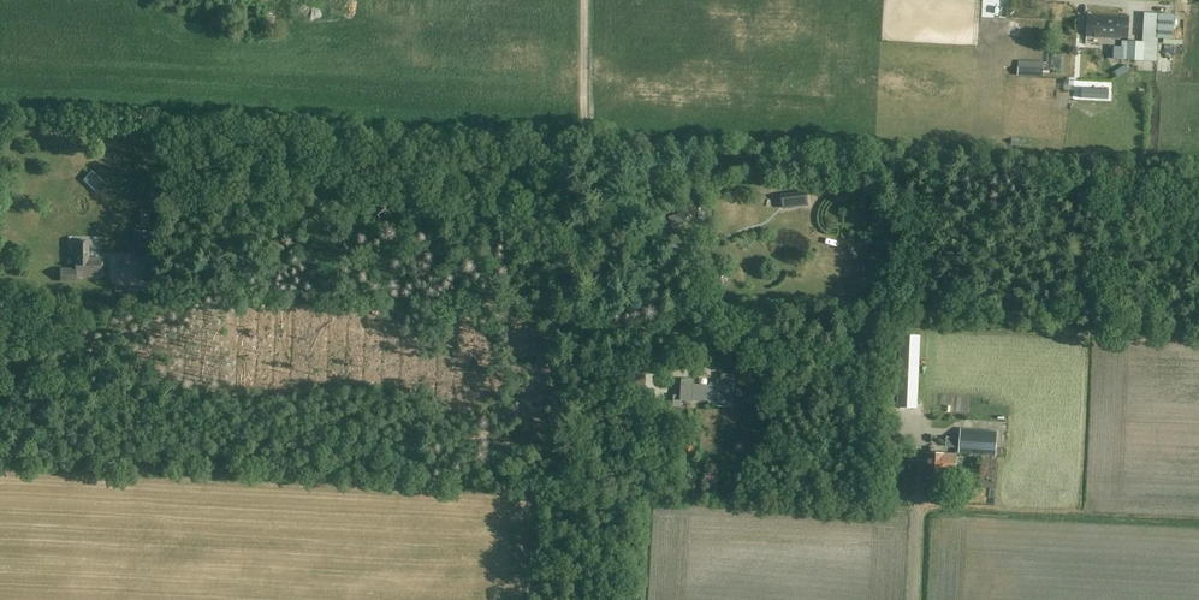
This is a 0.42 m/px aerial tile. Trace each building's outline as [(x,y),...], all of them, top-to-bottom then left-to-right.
[(1127,38),(1128,16),(1087,15),(1086,36),(1127,38)] [(1156,61),(1158,18),(1144,17),(1143,42),(1122,41),(1121,59),(1156,61)] [(1044,62),(1018,61),(1018,75),(1043,76),(1044,62)] [(134,230),(134,255),(146,256),(146,231),(134,230)] [(70,269),(59,268),(59,280),(75,281),(75,276),(101,277),(102,258),(88,258),(89,241),(71,240),(70,269)] [(919,411),(920,340),(900,339),(899,411),(919,411)] [(734,398),(734,396),(733,396),(734,375),(722,374),(722,384),(710,383),(710,386),(693,385),(693,380),(682,380),(681,396),(674,395),(674,404),(681,404),(681,400),(692,401),(692,400),(733,402),(733,398),(734,398)] [(960,429),(958,453),(995,456),(997,431),(960,429)] [(903,453),(903,438),(887,437),(886,452),(903,453)] [(926,452),(925,477),(944,478),(944,474),(955,474),(956,454),(926,452)]
